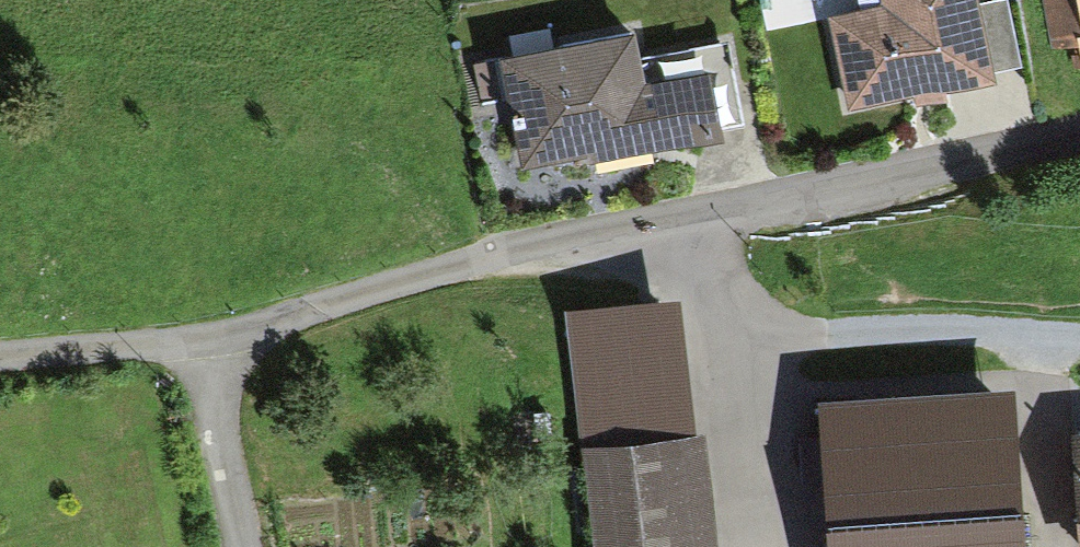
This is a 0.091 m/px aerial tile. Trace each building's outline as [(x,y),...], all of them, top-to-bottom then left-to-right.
[(850,112),(994,82),(992,72),(978,4),(977,0),(884,0),(885,5),(831,16),(850,112)] [(978,4),(992,72),(1020,67),(1007,0),(997,0),(978,4)] [(1048,54),(1076,49),(1079,73),(1079,0),(1038,0),(1048,54)] [(504,103),(517,172),(587,159),(589,168),(725,143),(723,128),(744,124),(728,41),(640,58),(636,34),(472,64),(480,107),(504,103)] [(704,438),(696,439),(679,304),(562,318),(591,546),(717,546),(704,438)] [(1010,390),(823,403),(833,546),(1021,546),(1010,390)]
